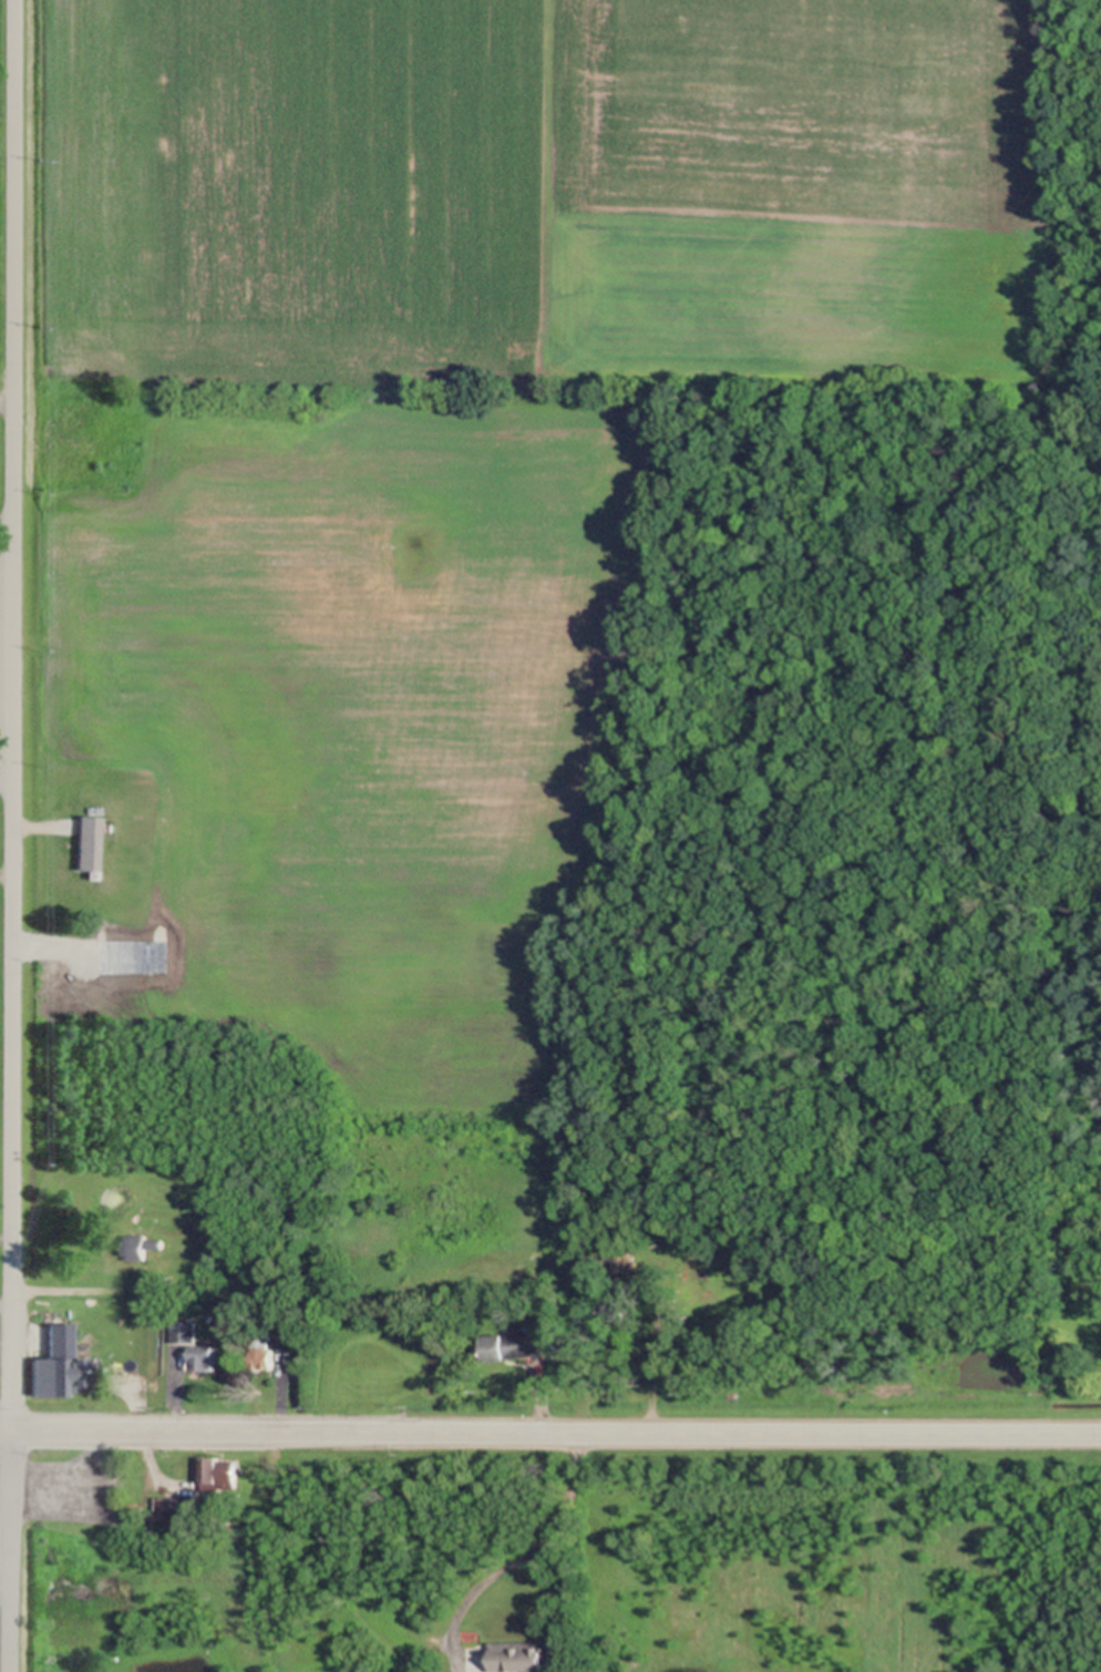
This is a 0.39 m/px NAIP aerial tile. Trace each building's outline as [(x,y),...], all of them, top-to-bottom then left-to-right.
[(1036,387),(1042,382),(1047,391),(1041,394),(1036,387)] [(80,855),(78,855),(78,853),(80,853),(81,814),(103,816),(101,869),(79,869),(80,855)] [(126,1260),(127,1234),(145,1235),(145,1239),(162,1239),(162,1249),(147,1249),(147,1260),(126,1260)] [(629,1237),(629,1245),(632,1245),(631,1271),(609,1271),(610,1244),(622,1245),(622,1237),(629,1237)] [(646,1289),(645,1296),(636,1295),(637,1288),(646,1289)] [(634,1307),(632,1321),(624,1321),(624,1322),(600,1321),(601,1305),(634,1307)] [(172,1322),(194,1322),(194,1342),(171,1342),(172,1322)] [(503,1335),(502,1326),(513,1325),(514,1333),(503,1335)] [(65,1330),(66,1357),(88,1357),(88,1392),(70,1392),(70,1402),(32,1402),(32,1358),(45,1358),(45,1329),(65,1330)] [(514,1333),(541,1331),(544,1355),(484,1362),(481,1337),(503,1335),(514,1333)] [(271,1333),(271,1348),(276,1348),(276,1370),(253,1368),(253,1348),(255,1348),(255,1333),(271,1333)] [(194,1345),(217,1345),(217,1371),(193,1371),(194,1345)] [(242,1368),(260,1370),(262,1351),(244,1349),(242,1368)] [(233,1488),(218,1488),(218,1491),(200,1491),(200,1458),(217,1458),(217,1460),(233,1460),(233,1488)] [(164,1498),(189,1498),(189,1519),(164,1519),(164,1498)] [(164,1504),(164,1514),(164,1519),(153,1519),(153,1514),(153,1502),(164,1504)] [(552,1659),(552,1671),(537,1671),(492,1669),(492,1642),(552,1643),(552,1659)]
